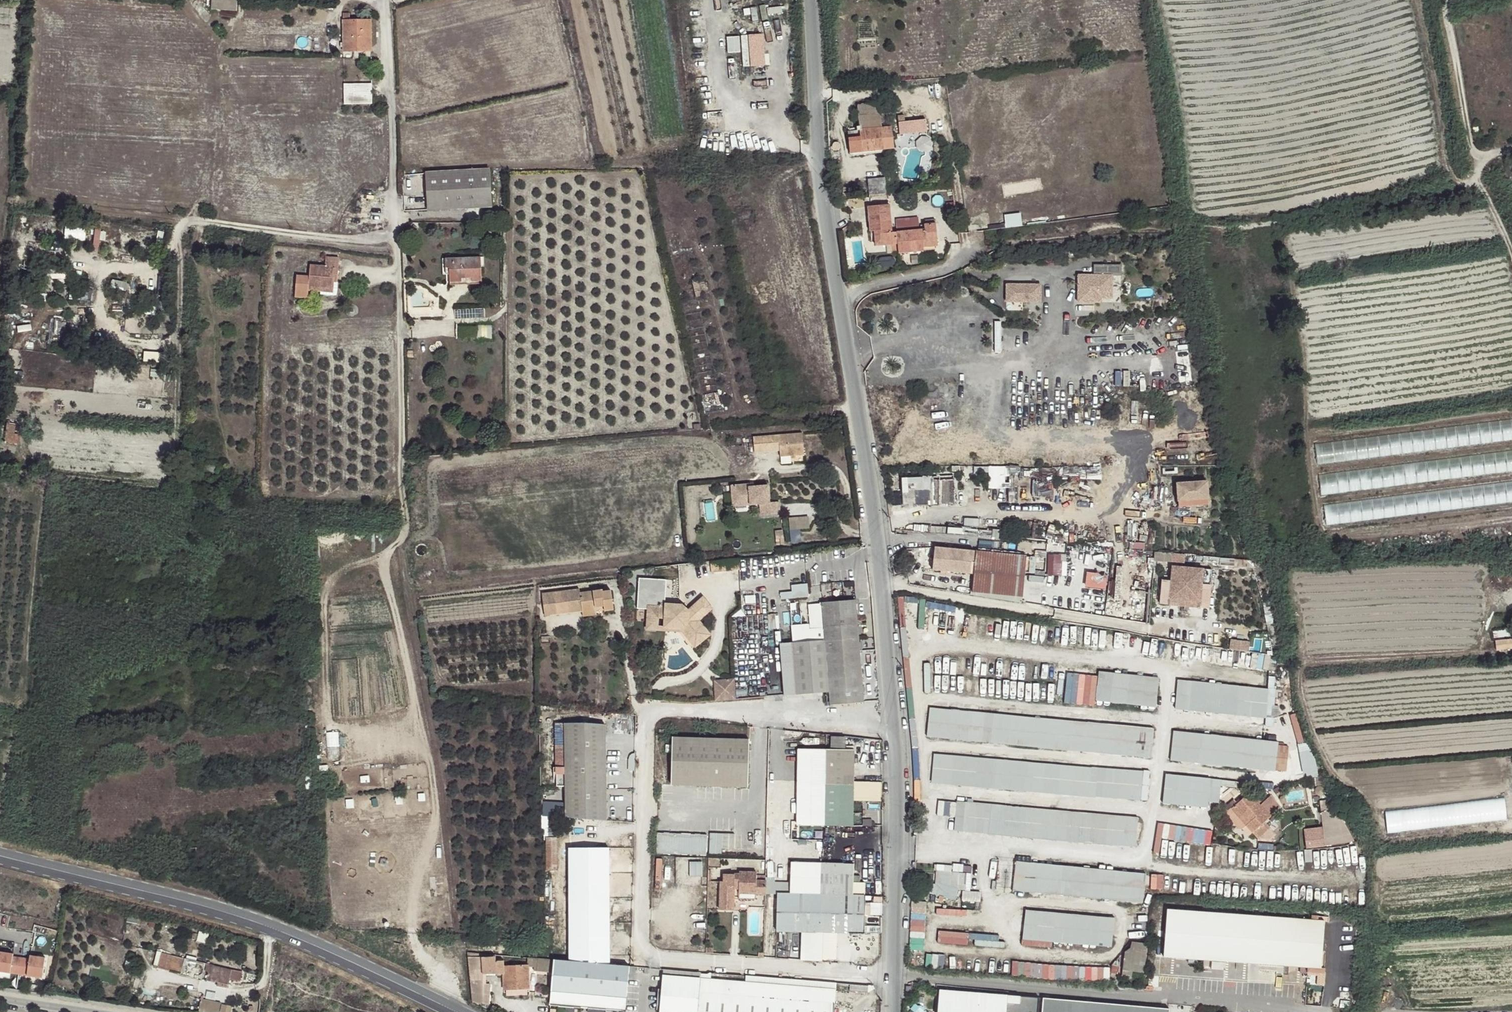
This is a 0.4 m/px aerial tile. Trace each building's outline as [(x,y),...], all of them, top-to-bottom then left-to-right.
[(236,0),(212,0),(211,9),(236,10),(236,0)] [(11,8),(0,7),(0,26),(10,26),(11,8)] [(355,47),(370,47),(370,20),(350,21),(350,13),(343,14),(343,51),(355,51),(355,47)] [(764,33),(727,35),(728,51),(743,51),(743,65),(765,64),(764,33)] [(371,84),(344,84),(344,104),(371,104),(371,84)] [(859,125),(860,128),(882,126),(879,103),(858,104),(859,125)] [(927,117),(898,118),(899,133),(928,132),(927,117)] [(860,128),(849,130),(848,130),(850,152),(894,148),(892,125),(882,126),(860,128)] [(894,148),(850,152),(850,156),(894,151),(894,148)] [(428,209),(490,206),(488,169),(426,173),(428,209)] [(867,179),(869,194),(886,193),(884,177),(867,179)] [(892,232),(888,204),(868,206),(871,230),(874,230),(878,229),(880,244),(897,243),(896,231),(892,232)] [(1006,226),(1022,225),(1021,212),(1005,213),(1006,226)] [(897,243),(898,252),(923,250),(923,247),(923,242),(937,240),(935,223),(924,224),(924,228),(896,231),(897,243)] [(334,276),(338,276),(339,258),(326,257),(325,266),(310,265),(309,276),(297,275),(295,297),(307,298),(308,290),(308,286),(320,288),(320,291),(320,295),(334,296),(336,294),(337,288),(332,287),(334,276)] [(450,282),(481,281),(479,257),(446,259),(446,268),(449,268),(450,282)] [(1113,273),(1076,272),(1075,300),(1113,301),(1113,273)] [(1043,283),(1005,282),(1004,302),(1043,303),(1043,283)] [(1314,444),(1317,466),(1511,441),(1511,419),(1314,444)] [(15,425),(8,423),(5,442),(15,444),(17,435),(14,434),(15,425)] [(801,433),(754,437),(755,452),(780,451),(781,456),(791,455),(803,454),(801,433)] [(1317,474),(1320,496),(1511,472),(1511,449),(1317,474)] [(989,465),(989,487),(1007,487),(1007,465),(989,465)] [(1039,467),(1038,479),(1052,479),(1052,477),(1058,478),(1058,467),(1039,467)] [(911,478),(902,478),(903,504),(953,503),(953,479),(911,480),(911,478)] [(1324,504),(1327,527),(1511,504),(1511,482),(1324,504)] [(1206,484),(1176,485),(1178,508),(1208,506),(1206,484)] [(770,503),(768,486),(752,488),(749,488),(749,485),(732,486),(733,500),(742,500),(743,506),(760,505),(761,516),(780,515),(779,503),(770,503)] [(811,527),(810,515),(789,516),(790,528),(811,527)] [(933,570),(941,571),(951,571),(973,574),(975,551),(936,547),(933,570)] [(1027,556),(977,551),(972,592),(1023,597),(1027,556)] [(1061,575),(1061,553),(1048,553),(1048,574),(1061,575)] [(722,560),(724,570),(739,569),(737,558),(722,560)] [(1242,567),(1243,559),(1235,559),(1235,566),(1242,567)] [(722,560),(710,561),(711,572),(724,570),(722,560)] [(1113,598),(1120,599),(1123,567),(1117,566),(1113,598)] [(1190,589),(1189,602),(1200,603),(1203,569),(1172,566),(1170,593),(1169,600),(1179,601),(1181,588),(1190,589)] [(1084,586),(1105,589),(1107,573),(1086,570),(1084,586)] [(1179,601),(1189,602),(1190,589),(1181,588),(1179,601)] [(545,616),(582,611),(595,610),(595,607),(604,606),(604,609),(605,611),(613,610),(611,590),(603,591),(602,589),(580,592),(579,589),(542,593),(545,616)] [(681,629),(683,632),(693,644),(699,638),(702,641),(710,634),(699,620),(712,609),(703,598),(688,609),(682,605),(660,603),(659,607),(648,606),(647,622),(658,623),(658,618),(664,618),(664,626),(664,628),(681,629)] [(862,699),(855,601),(808,604),(811,640),(781,643),(784,694),(829,691),(830,702),(862,699)] [(647,629),(683,632),(681,629),(664,628),(664,626),(658,625),(658,623),(647,622),(647,629)] [(699,638),(693,644),(695,646),(702,641),(699,638)] [(1230,638),(1230,648),(1249,650),(1250,640),(1230,638)] [(1066,672),(1065,703),(1095,703),(1096,673),(1066,672)] [(1111,702),(1131,704),(1135,704),(1156,706),(1159,678),(1114,673),(1111,702)] [(735,698),(734,677),(713,678),(714,699),(735,698)] [(1179,680),(1177,701),(1176,709),(1265,718),(1268,689),(1179,680)] [(1154,729),(1132,727),(1124,726),(931,707),(927,736),(1151,758),(1154,729)] [(566,816),(608,819),(607,725),(566,723),(566,816)] [(1230,737),(1174,731),(1171,760),(1208,764),(1275,771),(1278,742),(1230,737)] [(746,740),(673,738),(671,783),(746,785),(746,740)] [(829,825),(831,750),(798,749),(798,824),(829,825)] [(858,750),(831,750),(829,825),(856,826),(857,801),(884,801),(885,782),(858,782),(858,750)] [(1143,772),(1132,770),(1107,768),(1058,764),(934,754),(932,782),(1141,799),(1143,772)] [(1208,800),(1210,779),(1194,777),(1166,775),(1163,802),(1207,807),(1208,800)] [(1221,780),(1210,779),(1208,800),(1219,801),(1221,780)] [(1249,793),(1232,808),(1247,825),(1248,824),(1254,831),(1253,832),(1258,838),(1269,829),(1263,823),(1270,817),(1266,812),(1259,805),(1264,802),(1256,793),(1252,796),(1249,793)] [(1506,799),(1384,813),(1387,833),(1508,820),(1506,799)] [(963,831),(1130,846),(1136,846),(1138,818),(1102,814),(966,803),(963,831)] [(1247,825),(1232,808),(1228,811),(1228,816),(1238,827),(1242,829),(1247,825)] [(1338,810),(1321,813),(1325,845),(1354,841),(1338,810)] [(1154,851),(1160,851),(1162,838),(1211,843),(1213,828),(1157,822),(1154,851)] [(710,831),(709,852),(724,852),(724,848),(735,848),(735,831),(710,831)] [(706,835),(658,833),(656,853),(705,855),(706,835)] [(556,838),(546,838),(546,868),(557,868),(556,838)] [(587,963),(587,848),(568,848),(570,961),(587,963)] [(594,963),(609,965),(608,848),(587,848),(587,963),(594,963)] [(1013,890),(1017,863),(1017,861),(1000,859),(997,881),(996,888),(1013,890)] [(690,860),(690,874),(703,874),(703,860),(690,860)] [(1146,874),(1130,872),(1098,869),(1031,862),(1030,864),(1028,891),(1142,902),(1146,874)] [(823,932),(824,864),(791,863),(790,894),(777,894),(777,930),(809,931),(823,932)] [(1028,891),(1030,864),(1017,863),(1013,890),(1028,891)] [(853,865),(824,864),(823,932),(836,932),(863,933),(864,896),(852,895),(853,865)] [(952,872),(937,870),(936,884),(951,889),(952,873),(953,872),(952,872)] [(766,894),(766,876),(756,876),(756,872),(739,872),(740,875),(723,875),(723,882),(720,882),(719,909),(734,909),(735,889),(735,886),(739,887),(740,889),(740,893),(766,894)] [(952,873),(951,889),(958,889),(964,890),(966,873),(952,873)] [(1152,887),(1163,887),(1163,873),(1152,873),(1152,887)] [(435,876),(436,892),(444,892),(443,875),(435,876)] [(951,889),(936,884),(929,882),(926,891),(950,898),(957,899),(958,889),(951,889)] [(1111,946),(1112,944),(1115,918),(1093,915),(1026,910),(1022,939),(1035,940),(1111,946)] [(1326,922),(1166,910),(1163,958),(1302,969),(1322,970),(1326,922)] [(809,961),(822,962),(823,955),(823,932),(809,931),(809,961)] [(1141,975),(1147,945),(1132,942),(1130,949),(1125,952),(1121,970),(1141,975)] [(0,951),(0,971),(19,974),(21,957),(13,956),(14,953),(0,951)] [(30,958),(21,957),(19,974),(42,978),(45,958),(30,956),(30,958)] [(184,958),(173,956),(171,964),(182,967),(184,958)] [(545,972),(544,958),(527,957),(526,964),(528,964),(528,967),(537,968),(537,971),(545,972)] [(544,958),(545,972),(554,973),(555,959),(544,958)] [(625,1010),(628,967),(609,965),(594,963),(587,963),(570,961),(555,959),(554,973),(552,999),(554,999),(554,1004),(566,1005),(566,999),(606,1003),(606,1008),(625,1010)] [(1110,978),(1110,964),(1031,963),(1031,976),(1110,978)] [(231,970),(207,964),(205,970),(209,971),(207,979),(228,984),(231,970)] [(1141,975),(1121,970),(1119,976),(1139,981),(1141,975)] [(701,972),(688,971),(687,976),(663,975),(660,1011),(698,1011),(700,978),(701,972)] [(741,975),(740,981),(805,986),(806,980),(741,975)] [(836,989),(805,986),(740,981),(700,978),(698,1011),(834,1011),(836,989)] [(470,979),(472,1001),(488,1004),(489,983),(482,983),(482,979),(470,979)] [(806,980),(805,986),(836,989),(836,982),(822,981),(806,980)] [(863,992),(864,985),(836,982),(836,989),(863,992)] [(1038,998),(940,991),(938,1011),(1037,1011),(1038,998)] [(199,1009),(218,1011),(232,1011),(233,1003),(201,998),(199,1009)] [(566,1005),(606,1008),(606,1003),(566,999),(566,1005)] [(1044,999),(1043,1011),(1169,1011),(1169,1009),(1044,999)] [(916,1004),(911,1009),(914,1011),(926,1011),(916,1004)]
